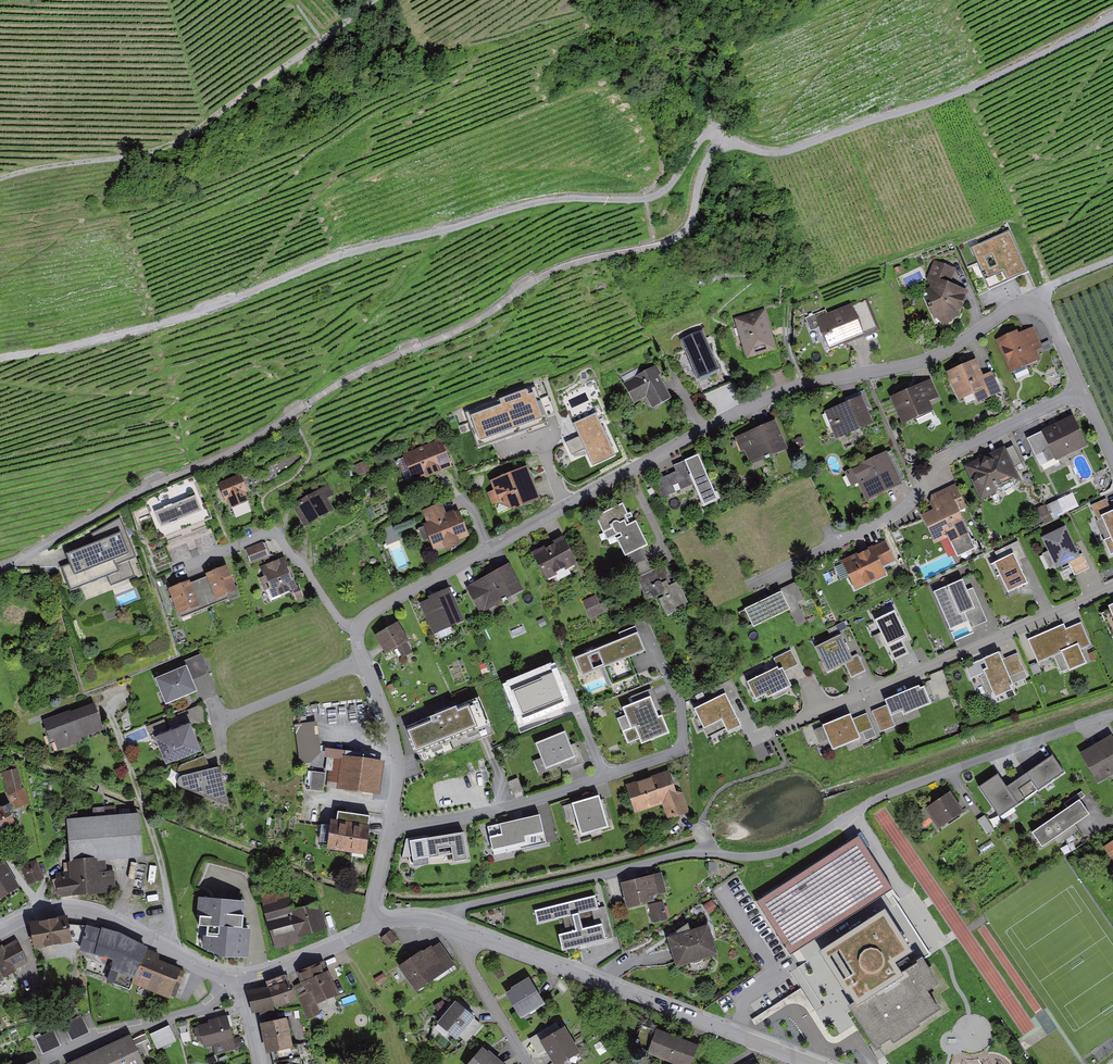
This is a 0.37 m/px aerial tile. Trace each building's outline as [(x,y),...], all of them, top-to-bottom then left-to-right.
[(1011,232),(974,249),(992,289),(1029,273),(1011,232)] [(939,324),(960,317),(971,291),(953,283),(959,269),(938,260),(930,279),(934,288),(927,291),(939,324)] [(867,335),(852,304),(820,319),(834,350),(867,335)] [(767,309),(739,318),(751,354),(778,346),(767,309)] [(705,332),(699,317),(680,325),(686,340),(705,332)] [(1046,357),(1033,326),(1001,339),(1015,371),(1046,357)] [(724,370),(714,348),(687,360),(696,382),(724,370)] [(984,374),(977,358),(947,372),(960,399),(975,392),(979,402),(1003,391),(994,370),(984,374)] [(657,364),(627,381),(639,403),(650,397),(655,406),(675,395),(657,364)] [(940,397),(932,379),(892,396),(904,425),(935,411),(931,401),(940,397)] [(550,420),(536,384),(464,411),(478,447),(514,433),(519,446),(549,434),(545,422),(550,420)] [(872,422),(861,398),(827,413),(838,437),(872,422)] [(1089,446),(1073,415),(1029,437),(1044,468),(1089,446)] [(596,416),(573,426),(593,470),(616,460),(596,416)] [(790,447),(777,420),(741,438),(753,464),(790,447)] [(453,464),(442,439),(402,458),(414,483),(453,464)] [(1021,474),(1007,447),(969,466),(983,493),(1021,474)] [(901,485),(887,453),(855,467),(868,499),(901,485)] [(679,469),(661,478),(670,499),(695,488),(702,505),(719,497),(699,454),(676,464),(679,469)] [(538,490),(525,465),(486,485),(499,510),(538,490)] [(252,508),(237,475),(217,485),(232,518),(252,508)] [(159,537),(207,518),(191,480),(144,499),(159,537)] [(970,507),(958,484),(931,497),(936,509),(923,515),(938,545),(971,529),(963,511),(970,507)] [(334,508),(324,489),(299,502),(309,522),(334,508)] [(1044,522),(1080,505),(1073,491),(1038,509),(1044,522)] [(1096,506),(1112,544),(1112,499),(1096,506)] [(469,536),(455,508),(448,511),(443,502),(424,512),(430,523),(422,528),(435,554),(469,536)] [(647,544),(626,502),(601,515),(622,556),(647,544)] [(137,557),(122,516),(61,550),(66,564),(60,566),(68,590),(109,575),(112,584),(135,576),(129,560),(137,557)] [(1067,531),(1045,539),(1056,567),(1078,559),(1067,531)] [(579,564),(566,539),(538,553),(550,578),(579,564)] [(897,565),(883,541),(843,563),(857,588),(897,565)] [(287,554),(271,561),(263,542),(249,548),(255,564),(262,561),(277,596),(301,586),(287,554)] [(1020,555),(1001,563),(1015,593),(1034,584),(1020,555)] [(693,596),(660,563),(642,581),(675,614),(693,596)] [(512,565),(472,585),(484,609),(524,589),(512,565)] [(226,567),(207,575),(217,598),(236,590),(226,567)] [(970,579),(939,593),(957,633),(974,625),(970,615),(983,609),(970,579)] [(199,605),(188,581),(170,589),(181,613),(199,605)] [(451,589),(424,604),(439,633),(466,619),(451,589)] [(789,611),(779,593),(745,612),(755,630),(789,611)] [(597,595),(585,600),(593,619),(605,613),(597,595)] [(900,609),(877,621),(891,649),(913,638),(900,609)] [(877,621),(869,625),(886,661),(894,657),(877,621)] [(1068,625),(1032,641),(1042,664),(1067,653),(1075,670),(1091,663),(1085,650),(1097,644),(1087,621),(1070,628),(1068,625)] [(416,643),(396,622),(377,640),(397,661),(416,643)] [(644,653),(637,635),(578,659),(591,692),(637,673),(631,658),(644,653)] [(850,639),(822,651),(831,670),(842,665),(849,680),(865,673),(850,639)] [(1027,654),(1031,664),(1038,661),(1034,651),(1027,654)] [(1004,659),(1000,652),(984,659),(988,668),(984,670),(996,697),(1014,689),(1012,684),(1030,676),(1020,652),(1004,659)] [(793,653),(747,676),(762,705),(808,682),(793,653)] [(196,692),(184,666),(154,679),(165,706),(196,692)] [(932,703),(925,684),(886,699),(888,705),(874,710),(883,731),(897,726),(892,714),(904,709),(906,713),(932,703)] [(630,696),(632,702),(654,694),(652,688),(630,696)] [(725,693),(695,709),(705,728),(722,719),(729,732),(741,726),(725,693)] [(480,696),(407,727),(422,763),(496,732),(480,696)] [(651,696),(622,709),(637,743),(667,730),(651,696)] [(101,732),(92,705),(46,722),(55,748),(101,732)] [(851,713),(823,724),(834,750),(862,738),(860,734),(876,727),(869,712),(853,719),(851,713)] [(197,742),(186,717),(155,731),(166,756),(197,742)] [(317,723),(295,726),(301,765),(311,764),(322,755),(317,723)] [(566,734),(538,745),(547,767),(575,756),(566,734)] [(1111,736),(1083,755),(1103,784),(1112,777),(1112,740),(1111,736)] [(383,763),(330,755),(325,791),(378,798),(383,763)] [(1005,776),(986,789),(1006,818),(1071,773),(1060,756),(1013,788),(1005,776)] [(177,767),(183,780),(176,784),(178,789),(230,807),(220,769),(207,770),(201,757),(177,767)] [(17,770),(5,773),(14,807),(26,804),(17,770)] [(326,774),(313,772),(310,791),(323,792),(326,774)] [(671,772),(629,787),(637,812),(661,804),(668,823),(692,814),(685,795),(679,797),(671,772)] [(965,813),(951,792),(920,813),(934,834),(965,813)] [(598,795),(572,805),(584,836),(611,826),(598,795)] [(17,823),(2,802),(0,804),(0,834),(17,823)] [(1089,817),(1079,802),(1031,834),(1041,849),(1089,817)] [(339,821),(330,819),(323,846),(360,854),(369,815),(342,809),(339,821)] [(66,820),(69,875),(57,876),(58,898),(117,895),(115,872),(103,872),(103,863),(140,861),(138,816),(66,820)] [(541,817),(492,830),(499,853),(547,840),(541,817)] [(467,835),(414,842),(417,865),(470,858),(467,835)] [(926,940),(859,837),(758,903),(793,957),(771,971),(782,988),(809,970),(815,979),(798,989),(805,999),(796,1005),(816,1036),(850,1013),(876,1053),(939,1013),(926,994),(939,986),(914,948),(926,940)] [(45,878),(38,859),(21,864),(28,884),(45,878)] [(0,864),(0,902),(21,890),(3,861),(0,864)] [(658,875),(622,883),(628,909),(649,904),(664,901),(658,875)] [(245,897),(199,892),(197,912),(199,913),(196,940),(207,942),(206,949),(247,953),(250,925),(242,924),(245,897)] [(289,898),(261,909),(277,949),(327,929),(315,897),(292,906),(289,898)] [(602,926),(583,931),(580,915),(600,910),(596,897),(537,911),(540,924),(573,916),(576,932),(560,936),(564,951),(606,941),(602,926)] [(669,920),(664,901),(649,904),(653,924),(669,920)] [(71,941),(66,914),(30,920),(35,947),(71,941)] [(118,935),(89,927),(80,953),(113,962),(107,978),(163,1002),(180,965),(118,935)] [(715,957),(706,928),(669,940),(678,969),(715,957)] [(391,931),(382,938),(389,948),(398,940),(391,931)] [(11,936),(0,942),(0,973),(24,960),(11,936)] [(455,968),(438,944),(403,969),(419,992),(455,968)] [(337,994),(326,965),(299,977),(302,984),(294,987),(308,1020),(321,1015),(316,1003),(337,994)] [(285,977),(251,990),(260,1012),(294,998),(285,977)] [(544,1005),(530,983),(508,997),(522,1019),(544,1005)] [(474,1016),(455,1001),(438,1023),(457,1038),(474,1016)] [(83,1015),(64,1024),(71,1039),(90,1030),(83,1015)] [(226,1015),(194,1024),(202,1050),(210,1047),(212,1053),(236,1046),(226,1015)] [(287,1021),(260,1026),(266,1056),(292,1051),(287,1021)] [(176,1039),(168,1023),(150,1033),(157,1048),(176,1039)] [(563,1027),(545,1039),(537,1044),(550,1063),(566,1063),(581,1054),(563,1027)] [(656,1027),(646,1054),(672,1063),(691,1063),(699,1043),(656,1027)] [(54,1029),(35,1038),(41,1052),(61,1043),(54,1029)] [(129,1033),(70,1061),(72,1063),(144,1063),(129,1033)] [(149,1047),(144,1034),(134,1037),(139,1051),(149,1047)] [(482,1044),(466,1063),(498,1063),(501,1059),(482,1044)]
